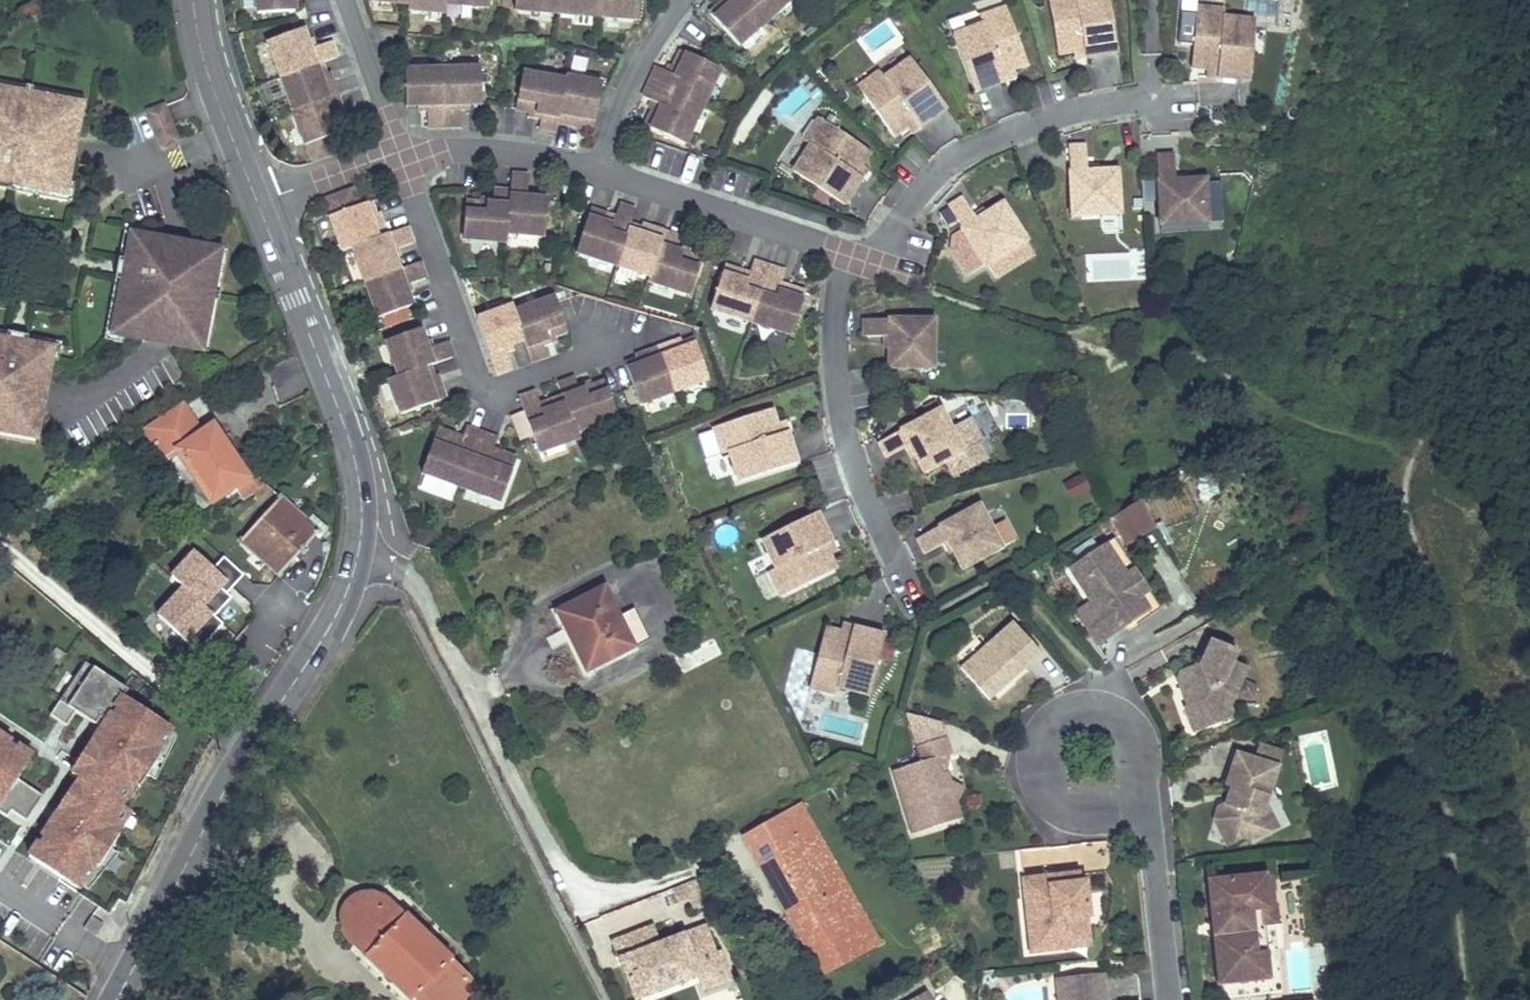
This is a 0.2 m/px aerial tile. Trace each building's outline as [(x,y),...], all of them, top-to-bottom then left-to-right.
[(261,14),(298,12),(298,0),(260,0),(261,14)] [(409,5),(409,4),(408,10),(446,14),(446,5),(446,0),(410,0),(409,5)] [(446,5),(489,9),(490,0),(446,0),(446,5)] [(515,11),(558,15),(560,0),(516,0),(515,11)] [(558,15),(601,18),(603,0),(560,0),(558,15)] [(601,18),(638,22),(640,0),(603,0),(601,18)] [(710,14),(739,47),(771,19),(754,0),(726,0),(710,14)] [(771,19),(792,0),(754,0),(771,19)] [(1056,54),(1083,51),(1084,59),(1117,54),(1109,0),(1049,0),(1056,54)] [(982,26),(953,38),(976,94),(1007,82),(1004,74),(1028,65),(1005,9),(980,19),(982,26)] [(1225,12),(1197,10),(1191,70),(1217,72),(1217,81),(1250,84),(1256,23),(1224,20),(1225,12)] [(1191,46),(1193,16),(1183,15),(1181,45),(1191,46)] [(305,28),(272,40),(284,76),(322,63),(324,63),(339,57),(333,41),(312,49),(305,28)] [(672,74),(658,68),(651,83),(704,108),(722,70),(682,51),(672,74)] [(883,70),(859,86),(893,136),(915,122),(919,128),(947,109),(913,59),(887,77),(883,70)] [(322,63),(284,76),(296,110),(340,94),(335,79),(330,81),(324,63),(322,63)] [(482,71),(444,72),(445,129),(461,129),(461,107),(482,107),(482,71)] [(444,72),(406,73),(407,108),(428,108),(428,130),(445,129),(444,72)] [(565,81),(523,74),(516,111),(542,116),(540,130),(557,134),(557,129),(558,124),(566,83),(566,81),(565,81)] [(566,83),(558,124),(557,129),(573,132),(574,127),(594,131),(602,90),(566,83)] [(651,83),(644,98),(657,105),(646,127),(685,146),(704,108),(651,83)] [(20,96),(19,100),(24,101),(26,90),(0,86),(0,92),(20,96)] [(9,184),(17,185),(17,189),(39,192),(39,190),(66,194),(68,185),(71,165),(65,163),(73,122),(73,121),(64,119),(65,112),(59,103),(36,98),(35,103),(31,102),(24,101),(19,100),(20,96),(0,92),(0,182),(9,184)] [(32,92),(31,102),(35,103),(36,98),(59,103),(65,112),(64,119),(73,121),(73,122),(79,124),(84,101),(32,92)] [(345,110),(340,94),(296,110),(308,145),(348,130),(341,111),(345,110)] [(164,108),(149,113),(162,150),(177,144),(164,108)] [(816,121),(802,146),(809,149),(793,177),(845,208),(862,179),(855,175),(869,152),(816,121)] [(1087,146),(1070,147),(1073,217),(1102,216),(1102,209),(1120,208),(1119,171),(1088,172),(1087,146)] [(1175,183),(1174,157),(1157,157),(1161,228),(1190,226),(1190,219),(1208,218),(1206,181),(1175,183)] [(529,178),(512,176),(510,192),(511,192),(507,234),(508,234),(507,235),(544,239),(548,202),(527,200),(529,178)] [(17,185),(9,184),(7,193),(71,205),(75,186),(68,185),(66,194),(39,190),(39,192),(17,189),(17,185)] [(353,188),(325,198),(331,216),(359,206),(353,188)] [(506,243),(507,235),(508,234),(507,234),(511,192),(510,192),(494,190),(492,205),(466,202),(462,239),(506,243)] [(962,199),(948,208),(986,267),(1010,252),(1006,246),(1022,235),(1002,204),(976,221),(962,199)] [(377,222),(371,202),(359,206),(331,216),(343,251),(353,248),(353,247),(387,235),(382,220),(377,222)] [(608,215),(591,209),(577,253),(616,266),(630,227),(630,226),(631,226),(636,211),(620,206),(614,222),(607,220),(608,215)] [(143,231),(125,227),(118,264),(127,266),(129,257),(126,256),(128,242),(136,236),(142,238),(143,231)] [(648,233),(630,227),(616,266),(650,278),(665,234),(650,228),(648,233)] [(407,228),(387,235),(353,247),(353,248),(365,282),(399,270),(392,251),(413,244),(407,228)] [(682,239),(665,234),(650,278),(649,283),(691,296),(702,261),(677,253),(682,239)] [(1026,242),(1022,235),(1006,246),(1010,252),(1026,242)] [(202,260),(205,249),(142,238),(136,236),(128,242),(126,256),(129,257),(127,266),(124,280),(123,288),(120,288),(116,309),(119,310),(113,337),(122,338),(143,343),(144,336),(185,343),(186,344),(188,335),(196,336),(205,331),(210,307),(205,307),(206,302),(207,296),(208,291),(213,292),(217,268),(211,262),(202,260)] [(226,254),(205,249),(202,260),(211,262),(217,268),(213,292),(208,291),(207,296),(217,297),(226,254)] [(745,263),(727,258),(713,301),(754,314),(772,258),(756,253),(751,270),(743,268),(745,263)] [(788,264),(772,258),(754,314),(794,328),(809,285),(792,279),(790,283),(783,281),(788,264)] [(399,270),(365,282),(378,318),(412,306),(404,286),(425,279),(419,263),(399,270)] [(123,288),(124,280),(115,278),(103,342),(121,346),(122,338),(113,337),(119,310),(116,309),(120,288),(123,288)] [(555,300),(514,314),(524,341),(524,343),(531,363),(548,358),(543,344),(568,335),(555,300)] [(216,304),(206,302),(205,307),(210,307),(205,331),(196,336),(188,335),(186,344),(185,343),(184,351),(207,355),(216,304)] [(513,309),(477,321),(496,375),(512,370),(505,350),(524,343),(524,341),(514,314),(514,313),(515,313),(513,309)] [(932,322),(862,322),(862,339),(888,339),(888,370),(925,370),(925,351),(933,351),(932,322)] [(420,328),(386,341),(399,376),(429,365),(429,366),(453,357),(448,341),(427,349),(420,328)] [(8,345),(10,336),(0,334),(0,343),(8,345)] [(60,345),(23,338),(22,347),(31,348),(31,346),(46,349),(51,356),(50,361),(57,363),(60,345)] [(19,437),(26,432),(28,422),(39,425),(50,361),(51,356),(46,349),(31,346),(31,348),(22,347),(8,345),(0,343),(0,433),(19,437)] [(674,394),(709,382),(695,343),(676,350),(674,345),(659,351),(674,394)] [(645,361),(626,367),(640,407),(674,394),(659,351),(643,356),(645,361)] [(429,366),(429,365),(399,376),(389,379),(402,414),(445,398),(440,383),(436,384),(429,366)] [(575,380),(559,386),(563,397),(564,400),(576,433),(577,433),(577,434),(618,420),(605,385),(580,394),(575,380)] [(536,394),(520,400),(539,454),(579,440),(577,434),(577,433),(576,433),(564,400),(549,406),(549,408),(542,411),(536,394)] [(142,430),(152,445),(181,425),(191,418),(181,403),(142,430)] [(941,411),(879,445),(887,460),(910,447),(925,475),(957,456),(948,441),(955,437),(941,411)] [(772,412),(714,431),(723,458),(730,455),(741,485),(798,466),(788,434),(780,437),(772,412)] [(200,432),(191,418),(181,425),(190,439),(200,432)] [(28,422),(26,432),(19,437),(0,433),(0,439),(35,446),(39,425),(28,422)] [(190,439),(181,425),(152,445),(162,459),(165,457),(200,510),(217,499),(233,488),(238,497),(241,502),(252,494),(263,487),(255,473),(248,477),(212,424),(200,432),(190,439)] [(481,433),(466,427),(460,443),(455,440),(456,436),(437,429),(421,472),(461,487),(481,433)] [(497,439),(481,433),(461,487),(501,502),(517,459),(498,452),(496,456),(491,454),(497,439)] [(955,437),(948,441),(957,456),(964,453),(955,437)] [(268,490),(265,486),(263,487),(252,494),(258,500),(268,490)] [(233,488),(217,499),(223,507),(238,497),(233,488)] [(305,522),(279,498),(239,542),(277,577),(294,558),(303,549),(317,533),(305,522)] [(1121,548),(1155,534),(1143,506),(1109,520),(1121,548)] [(979,507),(916,539),(923,554),(947,542),(960,570),(994,554),(986,537),(992,534),(979,507)] [(818,513),(762,539),(776,568),(769,571),(781,597),(836,571),(824,547),(832,544),(818,513)] [(327,530),(311,516),(305,522),(317,533),(321,536),(327,530)] [(992,534),(986,537),(994,554),(1000,550),(992,534)] [(1161,614),(1115,542),(1106,548),(1148,615),(1152,620),(1161,614)] [(1148,615),(1106,548),(1069,572),(1094,611),(1112,638),(1148,615)] [(307,554),(303,549),(294,558),(299,562),(307,554)] [(222,559),(213,570),(192,552),(167,581),(177,590),(150,621),(194,659),(222,627),(206,614),(241,575),(222,559)] [(616,620),(602,589),(562,608),(577,638),(570,641),(584,671),(631,648),(616,620)] [(218,625),(237,615),(227,597),(208,607),(218,625)] [(562,608),(555,612),(570,641),(577,638),(562,608)] [(616,620),(631,648),(647,641),(633,611),(616,620)] [(1112,638),(1094,611),(1078,621),(1096,648),(1112,638)] [(1044,658),(1017,625),(964,671),(991,703),(1044,658)] [(849,637),(824,630),(807,688),(833,696),(835,689),(866,698),(883,639),(851,630),(849,637)] [(1237,656),(1212,644),(1201,668),(1203,674),(1178,684),(1188,709),(1185,710),(1194,735),(1216,726),(1213,717),(1230,711),(1247,672),(1232,666),(1237,656)] [(193,669),(199,673),(210,656),(204,653),(193,669)] [(132,684),(88,658),(61,699),(77,709),(104,725),(132,684)] [(180,727),(126,690),(104,725),(76,768),(129,802),(180,727)] [(77,709),(61,699),(51,712),(67,722),(77,709)] [(940,725),(908,716),(917,750),(945,742),(940,725)] [(0,724),(0,804),(18,777),(36,748),(0,724)] [(951,795),(946,777),(941,779),(937,764),(950,760),(945,742),(917,750),(922,765),(895,773),(908,822),(928,817),(932,831),(959,823),(955,809),(962,800),(951,795)] [(1228,798),(1224,808),(1217,811),(1213,823),(1228,851),(1245,842),(1252,846),(1268,837),(1261,823),(1266,808),(1279,771),(1235,756),(1224,789),(1230,791),(1228,798)] [(86,774),(30,849),(85,888),(137,807),(129,802),(86,774)] [(18,777),(0,804),(0,809),(7,813),(14,807),(28,817),(43,791),(18,777)] [(808,954),(845,933),(823,895),(843,884),(799,804),(746,834),(808,954)] [(1266,808),(1261,823),(1268,837),(1278,832),(1266,808)] [(932,831),(928,817),(908,822),(913,836),(932,831)] [(1086,922),(1085,908),(1080,908),(1077,879),(1023,883),(1025,906),(1038,905),(1040,932),(1034,932),(1036,956),(1067,954),(1079,935),(1085,934),(1084,922),(1086,922)] [(1277,957),(1269,880),(1208,886),(1217,988),(1266,984),(1263,958),(1277,957)] [(709,903),(697,881),(673,890),(680,905),(690,901),(696,911),(709,903)] [(843,884),(823,895),(845,933),(865,922),(843,884)] [(384,901),(380,898),(376,896),(371,894),(366,894),(361,894),(356,896),(352,898),(348,901),(346,903),(342,909),(340,914),(340,919),(340,924),(341,928),(343,933),(345,937),(347,939),(364,955),(410,999),(473,999),(473,995),(472,990),(470,985),(467,981),(464,978),(447,961),(384,901)] [(1040,932),(1038,905),(1025,906),(1028,957),(1036,956),(1034,932),(1040,932)] [(845,933),(808,954),(821,976),(878,945),(865,922),(845,933)] [(612,944),(633,999),(643,999),(697,980),(699,979),(694,966),(721,956),(720,955),(715,957),(705,929),(658,946),(654,935),(644,939),(642,932),(612,944)] [(652,929),(642,932),(644,939),(654,935),(652,929)] [(1087,952),(1085,934),(1079,935),(1067,954),(1087,952)] [(731,984),(721,956),(694,966),(699,979),(697,980),(703,995),(731,984)] [(1277,957),(1263,958),(1266,984),(1217,988),(1218,999),(1255,999),(1280,998),(1277,957)] [(1102,977),(1055,982),(1057,999),(1104,999),(1102,977)]
